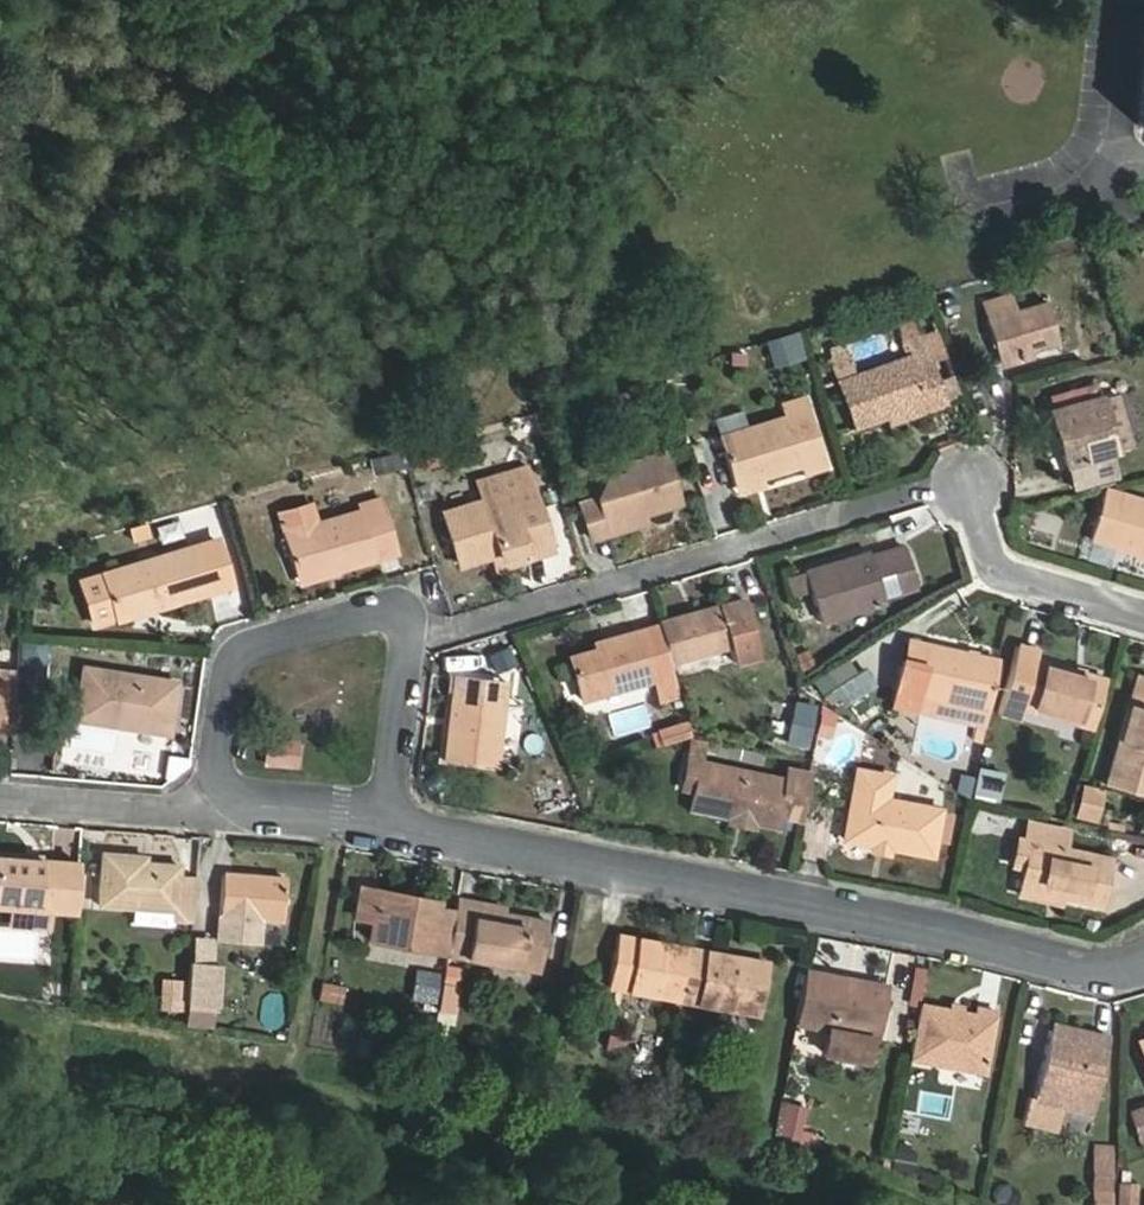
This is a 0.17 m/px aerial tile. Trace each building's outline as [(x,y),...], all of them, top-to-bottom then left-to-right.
[(982,303),(999,361),(1060,342),(1047,303),(1018,311),(1013,294),(982,303)] [(854,376),(839,381),(855,427),(923,402),(926,410),(946,403),(922,335),(902,342),(908,356),(854,376)] [(839,381),(854,376),(845,352),(830,358),(839,381)] [(1052,410),(1066,465),(1108,453),(1103,435),(1111,433),(1101,397),(1052,410)] [(787,416),(719,436),(733,485),(799,466),(802,474),(826,467),(812,417),(789,425),(787,416)] [(591,539),(638,525),(636,516),(679,503),(665,453),(625,465),(628,473),(608,479),(599,497),(580,503),(591,539)] [(481,500),(532,485),(526,467),(475,482),(481,500)] [(459,566),(493,556),(493,559),(527,550),(530,559),(552,553),(532,485),(481,500),(443,512),(459,566)] [(1105,489),(1090,540),(1143,556),(1143,501),(1105,489)] [(283,533),(296,576),(337,564),(338,570),(376,559),(374,553),(397,547),(383,499),(360,506),(361,511),(283,533)] [(133,540),(150,535),(147,524),(129,529),(133,540)] [(104,574),(118,619),(232,586),(216,539),(104,574)] [(805,573),(810,590),(820,622),(885,602),(883,595),(917,586),(904,546),(871,557),(870,552),(805,573)] [(810,590),(805,573),(787,578),(793,596),(810,590)] [(118,619),(104,574),(81,581),(95,626),(118,619)] [(760,655),(744,599),(659,623),(659,625),(670,662),(729,645),(734,662),(760,655)] [(604,641),(605,646),(570,657),(583,699),(655,679),(661,700),(679,695),(670,662),(659,625),(604,641)] [(914,708),(917,693),(987,709),(998,660),(927,644),(923,664),(902,660),(893,704),(914,708)] [(1092,728),(1106,679),(1037,660),(1039,651),(1017,645),(999,711),(1018,717),(1022,707),(1092,728)] [(851,664),(819,685),(829,699),(861,678),(851,664)] [(84,668),(76,719),(169,733),(176,682),(84,668)] [(0,671),(0,731),(13,732),(18,673),(0,671)] [(506,681),(454,675),(444,759),(496,765),(506,681)] [(1139,677),(1108,782),(1143,793),(1143,678),(1139,677)] [(813,707),(799,704),(790,742),(805,745),(813,707)] [(778,827),(780,815),(799,819),(808,773),(788,769),(786,780),(700,762),(690,809),(730,817),(744,810),(754,823),(778,827)] [(858,770),(845,839),(932,855),(940,810),(887,799),(890,776),(858,770)] [(1084,786),(1076,816),(1096,820),(1103,791),(1084,786)] [(1126,825),(1110,822),(1108,828),(1124,832),(1126,825)] [(1030,823),(1026,840),(1033,842),(1022,888),(1100,906),(1111,859),(1065,848),(1069,831),(1030,823)] [(102,853),(99,905),(134,908),(176,911),(175,919),(192,921),(196,878),(179,877),(180,865),(145,863),(146,857),(102,853)] [(12,906),(35,908),(51,909),(74,911),(78,863),(0,857),(0,905),(12,906)] [(286,879),(223,873),(220,938),(258,943),(260,918),(283,920),(286,879)] [(361,888),(356,917),(372,921),(376,897),(377,891),(361,888)] [(450,941),(455,912),(437,908),(438,902),(409,897),(408,903),(376,897),(372,921),(369,939),(447,954),(450,941)] [(541,971),(549,922),(456,905),(455,912),(450,941),(447,954),(541,971)] [(35,908),(12,906),(11,926),(49,929),(51,909),(35,908)] [(176,911),(134,908),(132,922),(174,926),(175,919),(176,911)] [(220,938),(193,936),(186,1025),(213,1027),(220,938)] [(620,936),(611,987),(680,1000),(689,948),(620,936)] [(689,948),(680,1000),(757,1014),(767,963),(689,948)] [(844,985),(845,978),(806,971),(796,1024),(828,1029),(824,1053),(865,1060),(869,1037),(877,991),(844,985)] [(450,1011),(456,977),(443,975),(437,1009),(450,1011)] [(885,985),(845,978),(844,985),(877,991),(869,1037),(877,1038),(885,985)] [(183,1010),(185,980),(162,979),(160,1008),(183,1010)] [(342,1004),(346,987),(322,982),(318,1000),(342,1004)] [(978,1015),(920,1005),(910,1058),(984,1072),(996,1012),(979,1009),(978,1015)] [(1110,1037),(1075,1029),(1074,1035),(1051,1030),(1034,1099),(1093,1113),(1110,1037)] [(774,1139),(781,1141),(782,1138),(790,1105),(781,1103),(774,1139)] [(782,1138),(798,1142),(806,1109),(790,1105),(782,1138)] [(1132,1113),(1140,1138),(1143,1136),(1143,1109),(1132,1113)]
